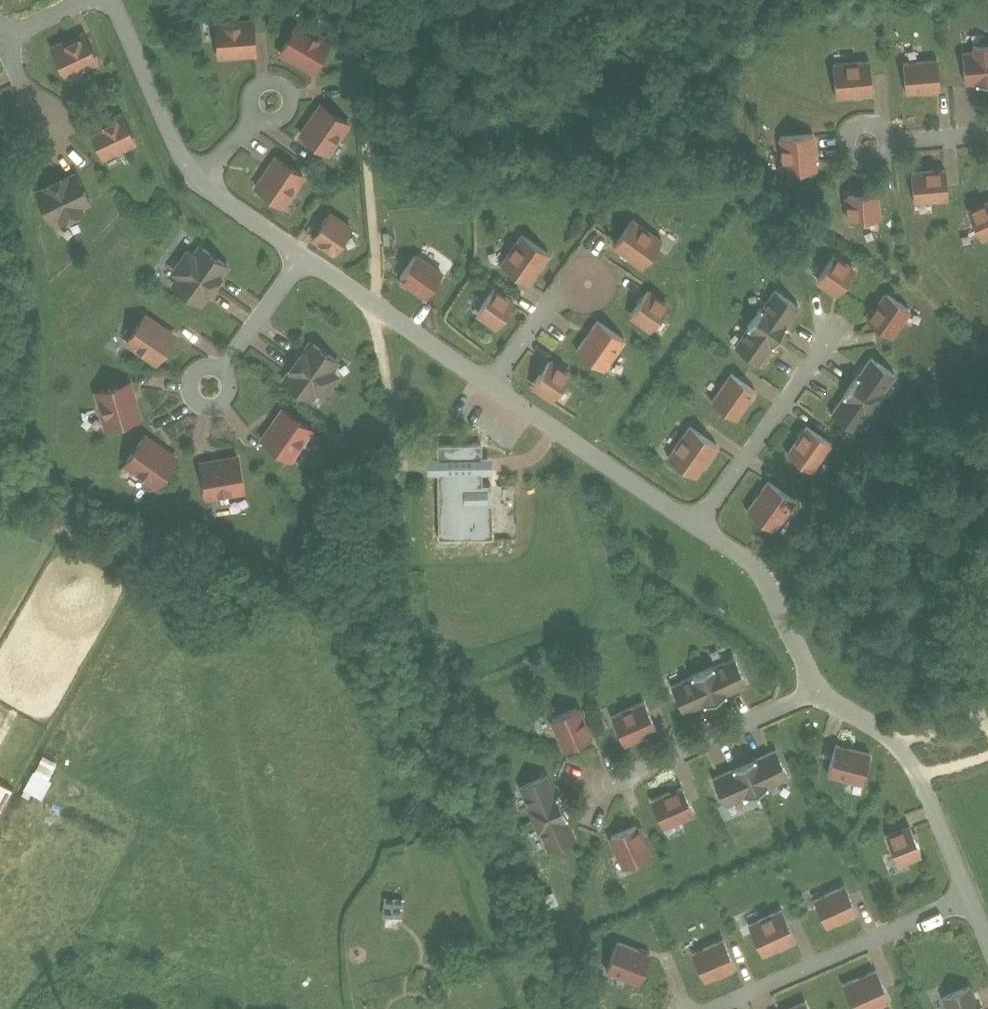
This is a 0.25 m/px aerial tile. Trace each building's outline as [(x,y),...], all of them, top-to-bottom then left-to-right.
[(220,40),(254,39),(253,9),(219,10),(220,40)] [(282,38),(314,59),(332,30),(300,10),(282,38)] [(53,36),(68,64),(101,46),(85,18),(53,36)] [(967,71),(987,70),(987,32),(980,32),(980,43),(966,44),(967,71)] [(906,52),(907,82),(944,81),(943,51),(906,52)] [(834,57),(836,86),(872,84),(869,54),(834,57)] [(304,122),(328,138),(347,109),(322,94),(304,122)] [(90,118),(105,144),(137,127),(122,100),(90,118)] [(777,129),(779,162),(816,160),(814,126),(777,129)] [(258,177),(283,193),(303,163),(278,147),(258,177)] [(913,160),(914,189),(949,188),(948,159),(913,160)] [(78,161),(35,179),(48,209),(60,202),(64,213),(83,206),(79,193),(91,188),(78,161)] [(845,187),(846,212),(878,209),(877,184),(845,187)] [(965,206),(980,232),(987,228),(987,196),(987,194),(965,206)] [(314,227),(337,241),(353,215),(330,201),(314,227)] [(614,240),(643,259),(664,229),(634,209),(614,240)] [(504,255),(530,273),(551,243),(525,224),(504,255)] [(192,245),(185,254),(217,277),(230,258),(208,241),(201,252),(192,245)] [(404,267),(427,283),(442,261),(419,245),(404,267)] [(817,268),(837,284),(856,262),(836,246),(817,268)] [(217,277),(185,254),(178,263),(188,270),(181,280),(205,297),(217,277)] [(477,299),(496,316),(516,293),(497,276),(477,299)] [(756,311),(779,327),(799,298),(775,282),(756,311)] [(629,306),(650,321),(667,298),(647,283),(629,306)] [(887,286),(867,312),(887,328),(907,302),(887,286)] [(144,325),(171,344),(186,320),(160,302),(144,325)] [(583,342),(608,359),(628,331),(604,313),(583,342)] [(736,339),(760,356),(776,332),(752,316),(736,339)] [(332,344),(309,329),(296,350),(328,372),(334,364),(323,358),(332,344)] [(900,361),(875,343),(852,375),(877,392),(900,361)] [(533,371),(552,388),(572,365),(554,349),(533,371)] [(324,380),(328,372),(296,350),(283,369),(306,385),(314,374),(324,380)] [(710,394),(734,412),(756,383),(731,365),(710,394)] [(107,419),(141,410),(131,374),(97,383),(107,419)] [(865,395),(841,377),(818,409),(842,427),(865,395)] [(313,420),(282,401),(261,434),(292,453),(313,420)] [(788,444),(813,461),(831,436),(807,418),(788,444)] [(669,450),(697,471),(720,439),(692,419),(669,450)] [(159,477),(178,449),(147,427),(127,455),(159,477)] [(509,441),(435,443),(436,460),(438,533),(512,530),(510,473),(509,441)] [(244,488),(241,452),(203,455),(206,491),(244,488)] [(745,506),(775,527),(797,494),(767,474),(745,506)] [(706,669),(718,697),(751,682),(740,654),(706,669)] [(674,683),(685,711),(718,697),(706,669),(674,683)] [(649,699),(616,714),(628,741),(661,726),(649,699)] [(555,715),(566,745),(590,736),(579,705),(555,715)] [(842,740),(832,769),(865,780),(874,750),(842,740)] [(747,760),(758,788),(791,774),(779,747),(747,760)] [(18,788),(35,796),(53,760),(36,752),(18,788)] [(714,774),(726,802),(758,788),(747,760),(714,774)] [(566,808),(552,773),(523,785),(537,819),(566,808)] [(684,784),(649,798),(662,828),(696,815),(684,784)] [(579,843),(566,808),(537,819),(550,854),(579,843)] [(640,825),(615,834),(628,867),(653,857),(640,825)] [(891,835),(901,861),(929,850),(920,825),(891,835)] [(853,881),(820,897),(833,925),(866,909),(853,881)] [(402,899),(382,898),(381,918),(401,919),(402,899)] [(783,908),(753,924),(768,953),(798,937),(783,908)] [(730,941),(697,956),(709,983),(742,969),(730,941)] [(653,953),(619,943),(611,972),(645,982),(653,953)] [(848,986),(860,1008),(877,1008),(897,998),(881,969),(848,986)] [(954,1008),(984,1008),(974,985),(948,994),(954,1008)] [(813,999),(790,1008),(818,1008),(813,999)] [(512,1000),(507,1002),(490,1008),(515,1008),(512,1000)]
